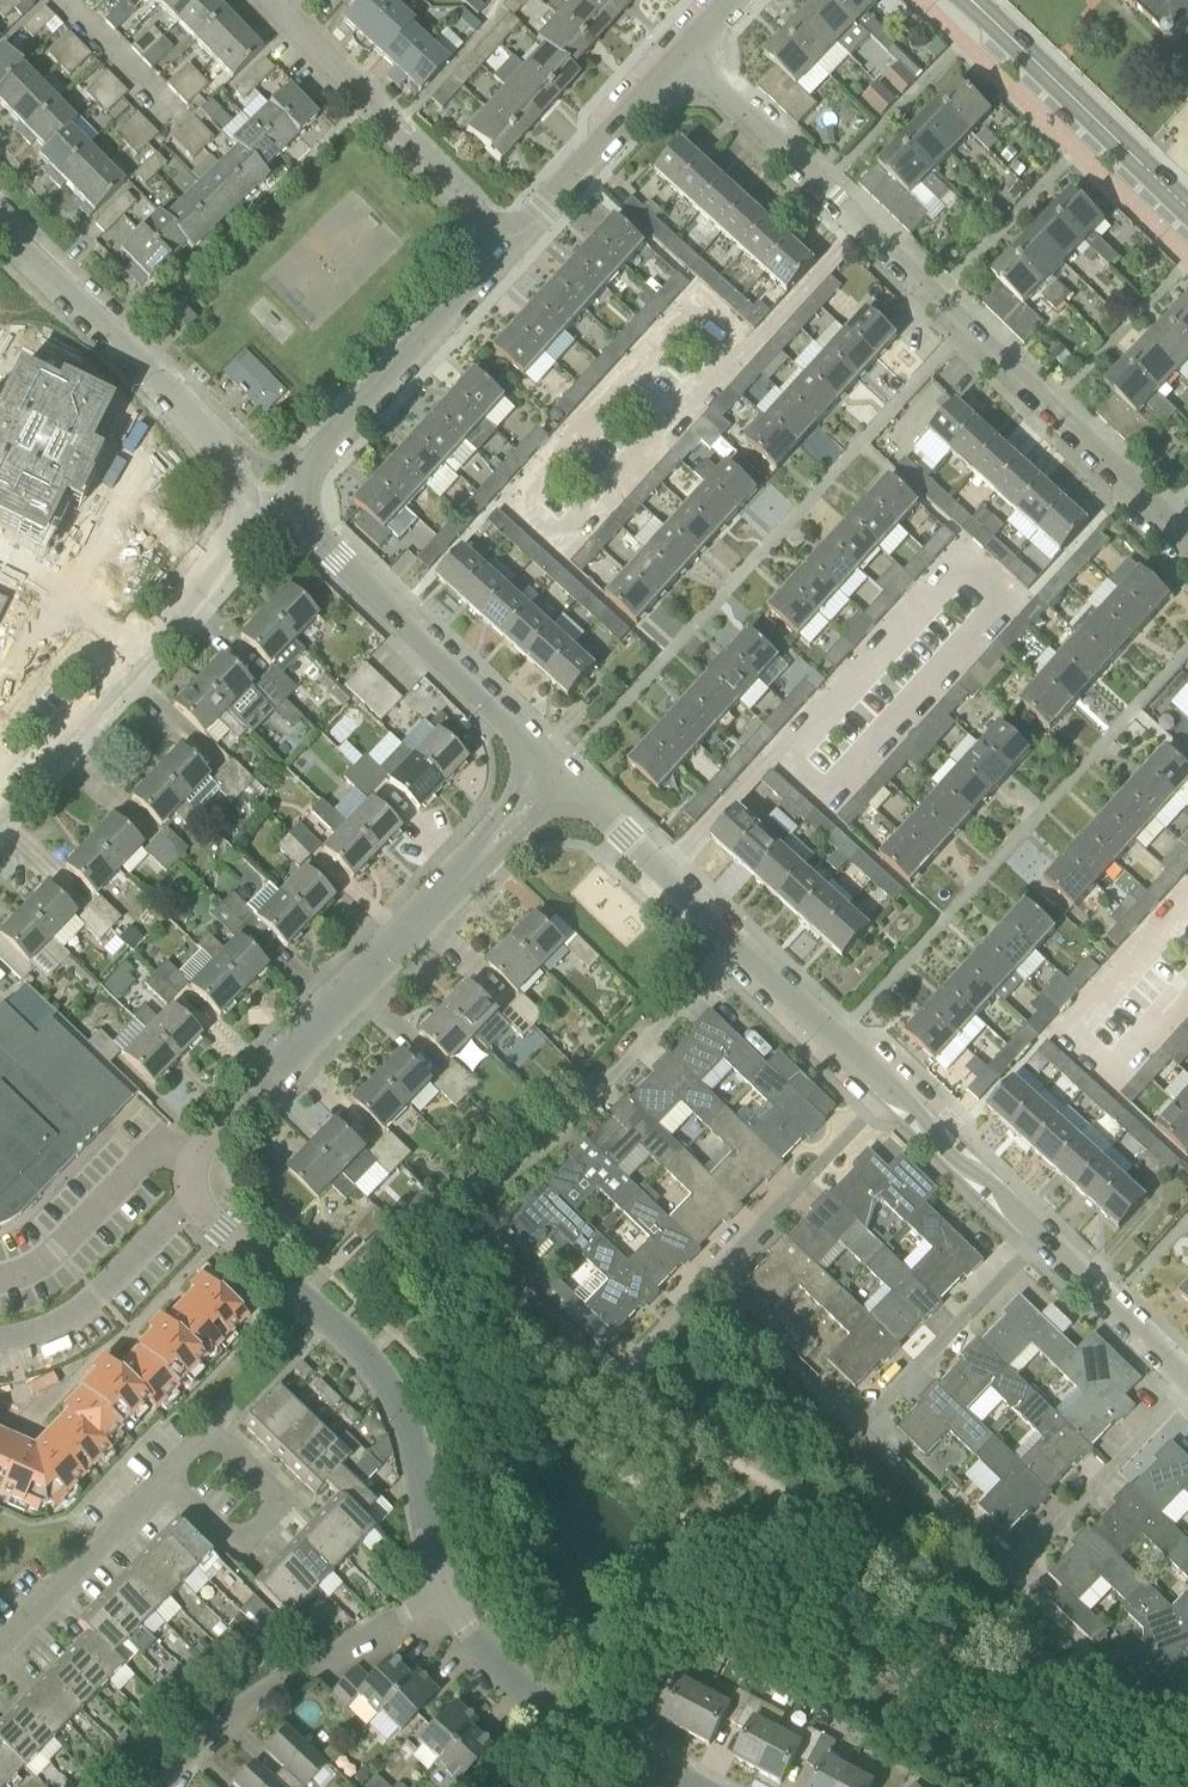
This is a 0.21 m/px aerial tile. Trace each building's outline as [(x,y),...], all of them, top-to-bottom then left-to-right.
[(0,3),(0,16),(4,20),(25,0),(3,0),(0,3)] [(22,18),(34,7),(26,0),(25,0),(15,10),(22,18)] [(159,6),(177,24),(202,0),(165,0),(159,6)] [(195,43),(230,9),(222,0),(217,5),(212,0),(202,0),(177,24),(195,43)] [(394,7),(386,0),(364,0),(362,1),(357,7),(343,23),(356,35),(352,39),(358,45),(394,7)] [(479,16),(485,8),(476,0),(462,0),(466,4),(476,13),(479,16)] [(509,14),(513,18),(529,0),(510,0),(503,8),(509,14)] [(591,49),(610,27),(580,0),(554,0),(546,8),(550,12),(550,11),(591,49)] [(629,6),(623,0),(580,0),(610,27),(629,6)] [(838,45),(858,24),(833,0),(819,0),(806,14),(838,45)] [(868,14),(879,4),(875,0),(833,0),(858,24),(868,14)] [(1136,11),(1137,9),(1164,34),(1164,42),(1174,42),(1174,34),(1187,19),(1187,0),(1125,0),(1136,11)] [(104,22),(115,33),(137,12),(126,1),(104,22)] [(482,26),(475,20),(472,18),(476,13),(466,4),(455,17),(475,34),(482,26)] [(394,7),(358,45),(369,55),(373,51),(382,59),(410,29),(413,26),(394,7)] [(33,40),(55,19),(44,8),(22,29),(33,40)] [(230,9),(195,43),(213,61),(243,32),(234,23),(239,18),(230,9)] [(541,21),(548,28),(538,39),(545,46),(571,70),(591,49),(550,11),(550,12),(541,21)] [(490,36),(501,46),(520,24),(513,18),(509,14),(490,36)] [(818,65),(838,45),(806,14),(786,34),(818,65)] [(897,45),(899,42),(884,27),(883,28),(874,38),(889,53),(897,45)] [(141,59),(163,39),(152,28),(130,49),(141,59)] [(410,29),(382,59),(394,70),(387,78),(394,84),(429,46),(410,29)] [(232,80),(267,47),(258,37),(253,42),(243,32),(213,61),(232,80)] [(818,65),(786,34),(765,56),(776,66),(757,86),(767,96),(786,75),(796,85),(797,86),(798,85),(818,65)] [(49,56),(59,67),(81,46),(70,35),(49,56)] [(470,58),(481,68),(501,46),(490,36),(470,58)] [(173,49),(163,39),(141,59),(151,70),(173,49)] [(936,60),(947,49),(939,41),(928,51),(936,60)] [(81,46),(59,67),(70,77),(91,56),(81,46)] [(407,81),(420,94),(448,64),(429,46),(394,84),(400,89),(407,81)] [(525,69),(558,99),(578,76),(571,70),(545,46),(525,69)] [(0,50),(0,86),(21,66),(3,48),(0,50)] [(462,89),(481,68),(470,58),(451,79),(462,89)] [(254,91),(275,71),(264,59),(243,80),(254,91)] [(886,79),(903,96),(918,80),(916,78),(915,79),(900,64),(886,79)] [(177,97),(199,76),(188,65),(166,86),(177,97)] [(21,66),(0,86),(0,105),(9,114),(39,85),(21,66)] [(538,120),(558,99),(525,69),(505,90),(538,120)] [(85,94),(96,104),(117,83),(107,73),(85,94)] [(777,105),(796,85),(786,75),(767,96),(777,105)] [(209,86),(199,76),(177,97),(187,108),(209,86)] [(451,79),(432,100),(443,110),(462,89),(451,79)] [(243,101),(254,91),(243,80),(232,90),(243,101)] [(972,134),(992,113),(960,82),(939,103),(972,134)] [(106,115),(123,99),(128,94),(117,83),(96,104),(106,115)] [(882,118),(898,101),(879,83),(863,100),(882,118)] [(22,137),(57,104),(39,85),(9,114),(19,124),(14,129),(22,137)] [(797,86),(796,85),(777,105),(787,115),(807,94),(798,85),(797,86)] [(318,119),(289,89),(270,107),(299,137),(318,119)] [(519,141),(538,120),(505,90),(486,111),(519,141)] [(798,126),(815,109),(818,105),(807,94),(787,115),(798,126)] [(280,155),(299,137),(270,107),(262,98),(243,116),(280,155)] [(210,102),(200,111),(210,122),(220,112),(210,102)] [(952,155),(972,134),(939,103),(919,123),(952,155)] [(57,104),(22,137),(31,147),(36,142),(45,151),(75,122),(57,104)] [(486,111),(467,133),(500,163),(519,141),(486,111)] [(148,125),(137,114),(116,135),(126,146),(148,125)] [(221,134),(227,140),(228,139),(261,173),(262,172),(280,155),(243,116),(241,114),(221,134)] [(183,129),(203,150),(214,140),(193,118),(183,129)] [(44,173),(52,181),(87,147),(97,137),(80,119),(76,123),(75,122),(45,151),(39,157),(49,168),(44,173)] [(932,175),(952,155),(919,123),(899,144),(932,175)] [(137,157),(158,136),(148,125),(126,146),(137,157)] [(193,161),(203,150),(183,129),(172,139),(193,161)] [(837,143),(834,129),(820,132),(823,146),(837,143)] [(1000,141),(986,129),(976,141),(990,152),(1000,141)] [(220,167),(249,197),(268,178),(262,172),(261,173),(228,139),(227,140),(210,157),(220,167)] [(684,142),(656,173),(678,193),(706,162),(684,142)] [(960,202),(932,175),(899,144),(859,185),(880,205),(899,185),(910,195),(911,196),(912,195),(921,204),(932,215),(942,205),(950,213),(960,202)] [(105,166),(87,147),(52,181),(61,190),(66,185),(75,195),(105,166)] [(1002,157),(1008,164),(1017,155),(1011,148),(1002,157)] [(156,155),(145,165),(156,176),(162,182),(171,174),(164,167),(166,165),(156,155)] [(706,162),(678,193),(700,213),(728,182),(706,162)] [(135,175),(145,186),(156,176),(145,165),(135,175)] [(80,210),(89,219),(124,185),(105,166),(75,195),(85,205),(80,210)] [(249,197),(220,167),(201,186),(230,216),(249,197)] [(935,172),(932,175),(951,194),(955,190),(935,172)] [(728,182),(700,213),(722,234),(750,203),(728,182)] [(1010,192),(1018,200),(1027,192),(1019,184),(1010,192)] [(880,205),(890,215),(910,195),(899,185),(880,205)] [(201,186),(182,204),(211,234),(230,216),(201,186)] [(1085,243),(1105,223),(1073,192),(1053,212),(1085,243)] [(126,193),(115,204),(126,215),(137,205),(126,193)] [(910,195),(890,215),(901,225),(921,204),(912,195),(911,196),(910,195)] [(652,202),(645,209),(633,198),(622,210),(644,230),(655,218),(656,220),(663,212),(652,202)] [(722,234),(744,253),(744,254),(772,223),(750,203),(722,234)] [(105,235),(126,215),(115,204),(94,224),(105,235)] [(211,234),(182,204),(165,221),(164,222),(186,246),(192,252),(211,234)] [(921,204),(901,225),(912,235),(932,215),(921,204)] [(1065,264),(1085,243),(1053,212),(1033,233),(1065,264)] [(168,264),(186,246),(164,222),(165,221),(159,214),(139,234),(168,264)] [(626,267),(646,245),(615,217),(595,239),(626,267)] [(676,238),(656,220),(655,218),(644,230),(666,250),(676,238)] [(772,223),(744,254),(766,274),(794,243),(772,223)] [(1045,284),(1053,276),(1065,264),(1033,233),(1013,253),(1045,284)] [(139,234),(120,252),(149,282),(168,264),(139,234)] [(699,259),(676,238),(666,250),(689,270),(699,259)] [(606,289),(626,267),(595,239),(575,261),(606,289)] [(766,274),(788,294),(817,263),(794,243),(766,274)] [(1111,267),(1119,257),(1105,244),(1095,253),(1098,256),(1099,256),(1111,267)] [(1093,262),(1098,256),(1095,253),(1091,249),(1085,255),(1093,262)] [(1023,305),(1024,306),(1025,305),(1036,293),(1045,284),(1013,253),(992,275),(1003,285),(1013,295),(1023,305)] [(689,270),(700,280),(711,290),(721,279),(699,259),(689,270)] [(586,311),(606,289),(575,261),(555,283),(586,311)] [(831,277),(811,299),(823,309),(843,287),(831,277)] [(711,290),(733,310),(743,300),(721,279),(711,290)] [(1051,290),(1065,303),(1072,295),(1058,282),(1051,290)] [(566,333),(586,311),(555,283),(536,305),(566,333)] [(983,305),(994,315),(1013,295),(1003,285),(983,305)] [(679,296),(667,286),(663,290),(659,295),(670,306),(679,296)] [(1051,290),(1044,297),(1058,311),(1065,303),(1051,290)] [(1013,295),(994,315),(1004,324),(1023,305),(1013,295)] [(811,299),(792,320),(803,331),(823,309),(811,299)] [(744,320),(754,309),(743,300),(733,310),(744,320)] [(1187,301),(1166,322),(1187,343),(1187,303),(1187,301)] [(546,355),(566,333),(536,305),(515,327),(546,355)] [(1004,324),(1014,335),(1034,314),(1025,305),(1024,306),(1023,305),(1004,324)] [(186,331),(196,321),(182,306),(171,316),(186,331)] [(658,319),(646,308),(638,318),(649,329),(658,319)] [(898,338),(867,309),(847,331),(878,360),(898,338)] [(1034,314),(1014,335),(1025,345),(1045,324),(1034,314)] [(638,318),(618,340),(629,350),(649,329),(638,318)] [(803,331),(792,320),(771,343),(783,353),(803,331)] [(1187,364),(1187,343),(1166,322),(1147,342),(1179,373),(1187,364)] [(515,327),(495,350),(526,377),(546,355),(515,327)] [(847,331),(827,353),(858,382),(878,360),(847,331)] [(1053,336),(1043,346),(1065,370),(1075,360),(1053,336)] [(629,350),(618,340),(598,362),(610,372),(629,350)] [(1175,392),(1167,385),(1179,373),(1147,342),(1126,363),(1167,402),(1175,392)] [(771,343),(752,365),(763,375),(783,353),(771,343)] [(807,375),(838,403),(858,382),(827,353),(807,375)] [(226,374),(237,386),(255,404),(265,394),(273,403),(283,393),(245,355),(226,374)] [(598,362),(578,384),(589,395),(610,372),(598,362)] [(1166,402),(1167,402),(1126,363),(1105,385),(1116,395),(1097,414),(1107,425),(1127,404),(1137,415),(1138,415),(1148,405),(1156,412),(1158,410),(1170,421),(1178,413),(1166,402)] [(752,365),(731,387),(743,397),(763,375),(752,365)] [(2,512),(0,517),(0,521),(20,532),(24,525),(45,536),(64,500),(71,504),(83,478),(90,482),(102,458),(89,451),(107,415),(85,404),(89,398),(66,386),(62,394),(43,384),(45,380),(23,369),(0,415),(0,511),(2,512)] [(807,375),(807,376),(800,370),(781,391),(787,397),(819,425),(838,403),(807,375)] [(476,371),(456,393),(487,421),(507,399),(476,371)] [(589,395),(578,384),(557,407),(569,417),(589,395)] [(732,427),(723,419),(743,397),(731,387),(702,420),(722,438),(732,427)] [(487,421),(456,393),(436,415),(467,443),(487,421)] [(767,419),(799,447),(819,425),(787,397),(767,419)] [(957,403),(929,434),(951,454),(980,423),(957,403)] [(1127,404),(1107,425),(1117,435),(1137,415),(1127,404)] [(447,465),(467,443),(436,415),(415,437),(447,465)] [(1137,415),(1117,435),(1128,445),(1148,425),(1138,415),(1137,415)] [(747,442),(778,470),(799,447),(767,419),(747,442)] [(683,463),(703,441),(712,449),(722,438),(702,420),(672,453),(683,463)] [(973,474),(1002,443),(980,423),(951,454),(973,474)] [(1148,425),(1128,445),(1138,455),(1158,434),(1148,425)] [(538,428),(518,450),(529,461),(549,439),(538,428)] [(427,488),(447,465),(415,437),(395,459),(427,488)] [(996,494),(1024,463),(1002,443),(973,474),(996,494)] [(529,461),(518,450),(499,471),(510,482),(529,461)] [(914,451),(907,460),(907,459),(896,470),(918,490),(928,479),(929,479),(935,472),(923,462),(924,460),(914,451)] [(663,485),(683,463),(672,453),(652,475),(663,485)] [(375,481),(406,510),(427,488),(395,459),(375,481)] [(739,513),(759,492),(727,463),(708,485),(739,513)] [(1017,514),(1046,483),(1024,463),(996,494),(1017,514)] [(1178,484),(1185,477),(1177,469),(1170,477),(1178,484)] [(478,494),(490,504),(490,503),(510,482),(499,471),(478,494)] [(663,485),(652,475),(632,496),(644,507),(663,485)] [(920,505),(889,477),(869,499),(900,527),(920,505)] [(950,498),(929,479),(928,479),(918,490),(940,510),(950,498)] [(355,503),(386,532),(406,510),(375,481),(355,503)] [(1039,533),(1067,502),(1046,483),(1017,514),(1039,533)] [(718,536),(739,513),(708,485),(687,507),(718,536)] [(458,516),(470,526),(490,504),(478,494),(458,516)] [(644,507),(632,496),(611,519),(623,530),(644,507)] [(972,519),(950,498),(940,510),(962,530),(972,519)] [(880,549),(900,527),(869,499),(849,521),(880,549)] [(1039,533),(1062,554),(1090,523),(1067,502),(1039,533)] [(698,558),(718,536),(687,507),(667,530),(698,558)] [(983,508),(973,520),(972,519),(962,530),(984,550),(994,539),(995,539),(1005,527),(983,508)] [(498,511),(488,522),(510,542),(520,530),(498,511)] [(438,538),(449,548),(470,526),(458,516),(438,538)] [(623,530),(611,519),(591,541),(603,552),(623,530)] [(956,537),(945,527),(943,529),(933,519),(924,530),(934,539),(925,549),(936,559),(956,537)] [(860,571),(880,549),(849,521),(829,543),(860,571)] [(449,548),(438,538),(426,527),(409,547),(420,557),(418,560),(429,571),(449,548)] [(520,530),(510,542),(532,562),(543,551),(520,530)] [(698,558),(667,530),(647,552),(678,580),(698,558)] [(1098,531),(1078,553),(1090,564),(1110,542),(1098,531)] [(1016,558),(995,539),(994,539),(984,550),(1006,570),(1016,558)] [(571,563),(583,574),(603,552),(591,541),(571,563)] [(896,563),(896,564),(916,582),(936,559),(925,549),(924,550),(915,542),(896,563)] [(839,594),(860,571),(829,543),(809,565),(839,594)] [(487,567),(465,547),(437,578),(459,598),(487,567)] [(543,551),(532,562),(555,583),(565,571),(543,551)] [(647,552),(627,574),(658,602),(678,580),(647,552)] [(1078,553),(1058,575),(1070,585),(1090,564),(1078,553)] [(1006,570),(1029,591),(1039,579),(1027,568),(1016,558),(1006,570)] [(885,576),(877,586),(885,593),(884,593),(896,604),(916,582),(896,564),(896,565),(885,576)] [(839,594),(809,565),(789,587),(820,615),(839,594)] [(509,587),(487,567),(459,598),(481,618),(509,587)] [(1172,598),(1141,570),(1121,592),(1152,620),(1172,598)] [(565,571),(555,583),(577,603),(587,591),(565,571)] [(627,574),(607,596),(638,624),(658,602),(627,574)] [(1058,575),(1038,598),(1050,608),(1070,585),(1058,575)] [(1152,620),(1121,592),(1112,584),(1092,606),(1093,607),(1101,614),(1132,642),(1152,620)] [(532,607),(509,587),(481,618),(503,638),(532,607)] [(789,587),(769,610),(800,638),(820,615),(789,587)] [(294,642),(317,618),(287,589),(264,614),(294,642)] [(598,622),(609,611),(587,591),(577,603),(598,622)] [(864,616),(875,627),(896,604),(884,593),(864,616)] [(1050,608),(1038,598),(1037,598),(1018,619),(1030,630),(1050,608)] [(554,627),(532,607),(503,638),(525,659),(554,627)] [(1112,664),(1132,642),(1101,614),(1093,607),(1073,629),(1081,636),(1112,664)] [(631,631),(609,611),(598,622),(621,643),(631,631)] [(845,638),(856,648),(875,627),(864,616),(861,613),(845,630),(844,629),(840,633),(845,638)] [(262,681),(284,700),(302,715),(307,709),(300,703),(303,700),(299,696),(302,693),(296,688),(282,675),(304,652),(294,642),(264,614),(240,638),(274,669),(262,681)] [(998,641),(1010,652),(1030,630),(1018,619),(998,641)] [(576,648),(554,627),(525,659),(548,679),(576,648)] [(760,682),(781,659),(750,631),(729,653),(760,682)] [(1061,658),(1092,686),(1112,664),(1081,636),(1061,658)] [(824,660),(836,670),(856,648),(845,638),(824,660)] [(1001,662),(1010,652),(998,641),(968,675),(984,689),(986,691),(1007,668),(1001,662)] [(570,699),(598,668),(576,648),(548,679),(570,699)] [(741,703),(760,682),(729,653),(710,675),(741,703)] [(253,689),(221,658),(198,682),(227,710),(241,723),(263,701),(252,691),(253,689)] [(1072,708),(1092,686),(1061,658),(1041,680),(1072,708)] [(365,665),(349,682),(345,686),(356,697),(376,675),(365,665)] [(317,684),(344,708),(351,699),(325,675),(317,684)] [(402,700),(388,687),(376,675),(356,697),(381,721),(402,700)] [(720,725),(741,703),(710,675),(689,697),(720,725)] [(938,707),(950,718),(970,696),(973,700),(984,689),(968,675),(938,707)] [(1020,703),(1051,731),(1072,708),(1041,680),(1020,703)] [(284,700),(262,681),(253,689),(252,691),(263,701),(274,711),(284,700)] [(198,682),(174,707),(203,734),(216,721),(238,741),(248,730),(241,723),(227,710),(198,682)] [(806,703),(795,693),(784,704),(796,714),(806,703)] [(700,747),(720,725),(689,697),(669,719),(700,747)] [(441,713),(429,726),(436,733),(453,750),(462,741),(442,724),(447,718),(441,713)] [(786,725),(775,714),(765,725),(776,735),(786,725)] [(776,735),(765,725),(757,718),(746,729),(749,732),(754,737),(745,747),(756,757),(776,735)] [(649,741),(680,770),(700,747),(669,719),(649,741)] [(1012,774),(1032,752),(1001,724),(981,746),(1012,774)] [(937,747),(918,730),(898,752),(909,763),(917,769),(917,768),(937,747)] [(740,743),(745,747),(754,737),(749,732),(740,743)] [(466,762),(436,733),(414,757),(413,758),(443,786),(466,762)] [(680,770),(649,741),(629,764),(660,792),(680,770)] [(355,767),(363,759),(345,743),(345,744),(338,751),(355,767)] [(961,768),(992,796),(1012,774),(981,746),(961,768)] [(387,779),(419,811),(443,786),(413,758),(414,757),(403,747),(380,770),(366,756),(363,759),(355,767),(377,789),(387,779)] [(1166,748),(1145,770),(1176,799),(1187,810),(1187,768),(1166,748)] [(185,802),(197,814),(220,791),(211,783),(207,780),(179,750),(155,775),(184,803),(185,802)] [(902,770),(909,763),(898,752),(878,774),(889,785),(902,770)] [(725,769),(736,779),(746,769),(734,759),(725,769)] [(266,792),(231,761),(221,771),(243,793),(255,804),(266,792)] [(355,767),(345,779),(367,799),(377,789),(355,767)] [(940,790),(971,819),(992,796),(961,768),(940,790)] [(1156,821),(1176,799),(1145,770),(1125,793),(1156,821)] [(221,771),(211,783),(220,791),(234,803),(243,793),(221,771)] [(783,802),(794,790),(772,771),(762,782),(783,802)] [(869,807),(889,785),(878,774),(857,797),(869,807)] [(155,775),(132,799),(161,827),(173,814),(196,835),(207,824),(197,814),(185,802),(184,803),(155,775)] [(725,792),(714,781),(704,792),(715,803),(725,792)] [(816,810),(794,790),(783,802),(805,822),(816,810)] [(920,813),(951,841),(971,819),(940,790),(920,813)] [(1136,844),(1156,821),(1125,793),(1104,816),(1136,844)] [(838,818),(849,828),(869,807),(857,797),(838,818)] [(324,851),(353,879),(376,855),(347,827),(321,802),(311,813),(336,838),(324,851)] [(376,855),(400,831),(370,803),(347,827),(376,855)] [(706,813),(694,803),(684,814),(696,824),(706,813)] [(761,827),(739,807),(711,838),(733,859),(761,827)] [(838,831),(816,810),(805,822),(828,842),(838,831)] [(900,835),(931,863),(951,841),(920,813),(900,835)] [(1117,865),(1136,844),(1104,816),(1086,836),(1117,865)] [(142,848),(112,819),(88,843),(118,872),(142,848)] [(761,827),(733,859),(755,879),(783,847),(791,838),(769,819),(761,828),(761,827)] [(311,857),(321,847),(299,826),(289,836),(311,857)] [(177,862),(187,852),(166,831),(155,841),(177,862)] [(838,831),(828,842),(850,862),(860,851),(838,831)] [(900,835),(880,857),(912,885),(931,863),(900,835)] [(279,846),(300,868),(311,857),(289,836),(279,846)] [(1066,858),(1097,887),(1117,865),(1086,836),(1066,858)] [(166,872),(177,862),(155,841),(145,851),(166,872)] [(88,843),(65,867),(95,896),(118,872),(88,843)] [(1181,844),(1162,866),(1168,871),(1167,873),(1178,883),(1187,872),(1187,851),(1181,844)] [(805,867),(783,847),(755,879),(777,899),(805,867)] [(860,851),(850,862),(872,882),(882,870),(860,851)] [(1066,858),(1045,881),(1077,909),(1097,887),(1066,858)] [(799,919),(827,887),(805,867),(777,899),(799,919)] [(901,896),(903,893),(905,891),(882,870),(872,882),(900,908),(907,901),(901,896)] [(310,923),(333,900),(304,871),(280,895),(310,923)] [(1167,873),(1148,893),(1159,904),(1178,883),(1167,873)] [(280,895),(279,896),(268,885),(247,907),(232,892),(221,905),(267,949),(277,939),(286,948),(310,923),(280,895)] [(821,938),(849,907),(827,887),(799,919),(821,938)] [(1122,910),(1140,926),(1159,904),(1148,893),(1141,887),(1122,910)] [(52,941),(75,917),(46,888),(22,913),(52,941)] [(100,899),(89,910),(110,931),(121,920),(100,899)] [(1058,930),(1026,902),(1005,925),(1037,953),(1058,930)] [(198,948),(214,964),(214,965),(243,993),(267,968),(257,959),(267,949),(221,905),(211,916),(236,942),(225,952),(208,937),(198,948)] [(844,959),(872,928),(849,907),(821,938),(844,959)] [(99,941),(110,931),(89,910),(77,921),(99,941)] [(1108,938),(1119,948),(1140,926),(1122,910),(1113,920),(1118,926),(1108,938)] [(33,971),(28,966),(41,952),(57,969),(59,967),(66,969),(71,971),(92,992),(98,986),(62,951),(52,941),(22,913),(0,936),(0,958),(24,981),(33,971)] [(542,970),(566,945),(536,916),(513,941),(542,970)] [(1018,974),(1037,953),(1005,925),(986,946),(1017,975),(1018,974)] [(118,939),(131,951),(139,942),(127,930),(118,939)] [(601,959),(579,938),(568,949),(590,970),(601,959)] [(513,941),(489,965),(519,994),(542,970),(513,941)] [(966,968),(997,997),(997,996),(1005,1003),(1025,981),(1018,974),(1017,975),(986,946),(966,968)] [(1089,959),(1069,981),(1068,981),(1079,992),(1100,969),(1089,959)] [(156,975),(177,995),(189,984),(167,963),(156,975)] [(126,965),(104,987),(117,1000),(134,982),(128,976),(132,971),(126,965)] [(191,988),(220,1017),(243,993),(214,965),(191,988)] [(977,1018),(997,997),(966,968),(946,990),(977,1018)] [(1068,981),(1069,981),(1060,973),(1051,984),(1052,986),(1042,997),(1060,1013),(1079,992),(1068,981)] [(177,995),(156,975),(145,985),(167,1006),(177,995)] [(500,1014),(470,985),(446,1009),(476,1038),(500,1014)] [(977,1018),(946,990),(926,1012),(966,1049),(986,1026),(977,1018)] [(545,1017),(524,995),(513,1007),(535,1027),(545,1017)] [(1040,1036),(1041,1035),(1060,1013),(1042,997),(1033,1007),(1039,1013),(1028,1025),(1040,1036)] [(133,1098),(53,1021),(36,1038),(2,1006),(0,1008),(0,1228),(5,1226),(10,1224),(14,1221),(18,1217),(22,1214),(133,1098)] [(535,1027),(513,1007),(503,1017),(524,1038),(535,1027)] [(177,1062),(200,1037),(171,1008),(158,1021),(144,1008),(134,1019),(136,1021),(147,1032),(147,1033),(177,1062)] [(446,1009),(423,1034),(453,1062),(476,1038),(446,1009)] [(769,1066),(711,1010),(700,1023),(703,1026),(673,1056),(670,1053),(669,1054),(702,1084),(725,1060),(751,1085),(769,1066)] [(905,1035),(937,1063),(946,1071),(966,1049),(926,1012),(905,1035)] [(1009,1046),(1020,1057),(1040,1036),(1028,1025),(1009,1046)] [(1182,1028),(1161,1051),(1173,1061),(1181,1067),(1187,1059),(1187,1034),(1182,1028)] [(122,1052),(113,1043),(100,1031),(89,1043),(110,1064),(122,1052)] [(147,1033),(124,1057),(153,1086),(177,1062),(147,1033)] [(1070,1062),(1048,1042),(1038,1053),(1060,1073),(1070,1062)] [(988,1069),(1000,1079),(1020,1057),(1009,1046),(988,1069)] [(1161,1051),(1141,1073),(1153,1083),(1173,1061),(1161,1051)] [(433,1083),(404,1054),(380,1078),(410,1107),(433,1083)] [(660,1127),(682,1104),(708,1129),(728,1109),(702,1084),(669,1054),(658,1065),(661,1069),(632,1099),(660,1127)] [(815,1134),(827,1122),(806,1103),(818,1090),(781,1054),(769,1066),(751,1085),(776,1110),(753,1134),(782,1162),(812,1131),(815,1134)] [(988,1069),(976,1058),(966,1069),(978,1080),(988,1069)] [(1083,1094),(1093,1082),(1070,1062),(1060,1073),(1083,1094)] [(479,1086),(457,1065),(447,1076),(469,1097),(479,1086)] [(968,1091),(980,1102),(1000,1079),(988,1069),(978,1080),(968,1091)] [(1141,1073),(1121,1095),(1132,1105),(1153,1083),(1141,1073)] [(447,1076),(437,1086),(459,1107),(469,1097),(447,1076)] [(380,1078),(357,1102),(386,1131),(410,1107),(380,1078)] [(1037,1098),(1015,1078),(987,1109),(1009,1129),(1037,1098)] [(1093,1082),(1083,1094),(1105,1114),(1115,1102),(1093,1082)] [(1177,1105),(1187,1115),(1187,1093),(1177,1105)] [(628,1096),(617,1108),(620,1112),(590,1142),(587,1139),(586,1140),(618,1171),(642,1146),(668,1171),(686,1152),(660,1127),(632,1099),(628,1096)] [(1059,1118),(1037,1098),(1009,1129),(1031,1149),(1059,1118)] [(724,1100),(722,1103),(728,1109),(730,1106),(724,1100)] [(1115,1102),(1105,1114),(1126,1133),(1137,1122),(1115,1102)] [(1157,1127),(1187,1155),(1187,1115),(1177,1105),(1157,1127)] [(1069,1108),(1059,1118),(1031,1149),(1054,1170),(1082,1139),(1091,1128),(1069,1108)] [(786,1165),(782,1162),(753,1134),(728,1109),(708,1129),(735,1154),(712,1177),(741,1205),(770,1174),(774,1177),(786,1165)] [(370,1154),(337,1122),(314,1147),(356,1187),(378,1164),(391,1176),(402,1165),(380,1144),(370,1154)] [(1126,1133),(1137,1143),(1148,1153),(1159,1141),(1137,1122),(1126,1133)] [(380,1144),(402,1165),(413,1154),(390,1132),(380,1144)] [(1104,1159),(1082,1139),(1054,1170),(1076,1190),(1104,1159)] [(638,1189),(618,1171),(586,1140),(575,1151),(579,1155),(549,1185),(577,1212),(600,1189),(626,1214),(644,1195),(638,1189)] [(1148,1153),(1161,1164),(1171,1174),(1181,1162),(1159,1141),(1148,1153)] [(683,1143),(681,1146),(686,1152),(689,1149),(683,1143)] [(290,1171),(319,1198),(332,1186),(347,1200),(358,1189),(356,1187),(314,1147),(290,1171)] [(686,1152),(693,1158),(696,1155),(689,1149),(686,1152)] [(903,1155),(889,1169),(869,1150),(858,1162),(861,1165),(831,1196),(868,1232),(876,1209),(875,1207),(882,1200),(909,1225),(927,1206),(926,1205),(940,1191),(903,1155)] [(702,1251),(703,1251),(699,1248),(729,1217),(732,1221),(744,1208),(741,1205),(712,1177),(686,1152),(668,1171),(694,1195),(670,1220),(699,1248),(702,1251)] [(1126,1179),(1104,1159),(1076,1190),(1098,1210),(1126,1179)] [(1120,1230),(1148,1199),(1126,1179),(1098,1210),(1120,1230)] [(506,1229),(535,1257),(559,1233),(584,1257),(603,1238),(597,1231),(577,1212),(549,1185),(545,1182),(534,1194),(537,1198),(506,1229)] [(641,1186),(638,1189),(644,1195),(647,1192),(641,1186)] [(644,1195),(655,1205),(661,1198),(651,1188),(647,1192),(644,1195)] [(867,1268),(886,1249),(886,1248),(880,1243),(868,1232),(831,1196),(828,1193),(816,1205),(820,1208),(790,1239),(818,1267),(841,1243),(867,1268)] [(661,1294),(658,1291),(687,1260),(691,1263),(702,1251),(699,1248),(670,1220),(655,1205),(644,1195),(626,1214),(652,1239),(629,1263),(661,1295),(661,1294)] [(909,1225),(926,1242),(904,1266),(940,1302),(970,1271),(973,1274),(985,1262),(927,1206),(909,1225)] [(389,1220),(378,1209),(355,1233),(367,1243),(389,1220)] [(597,1231),(603,1238),(606,1235),(599,1229),(597,1231)] [(603,1238),(609,1244),(613,1240),(606,1234),(606,1235),(603,1238)] [(886,1248),(894,1239),(893,1238),(888,1234),(884,1239),(880,1243),(886,1248)] [(771,1332),(785,1318),(777,1310),(799,1287),(825,1312),(844,1292),(818,1267),(790,1239),(786,1236),(775,1248),(778,1251),(747,1283),(760,1296),(747,1309),(771,1332)] [(610,1283),(587,1307),(561,1281),(547,1296),(589,1336),(602,1322),(615,1335),(646,1303),(649,1306),(661,1295),(629,1263),(609,1244),(603,1238),(584,1257),(610,1283)] [(889,1246),(886,1249),(892,1255),(895,1252),(889,1246)] [(944,1305),(940,1302),(904,1266),(892,1255),(886,1249),(867,1268),(884,1285),(862,1309),(899,1345),(929,1314),(932,1317),(944,1305)] [(36,1513),(38,1510),(50,1507),(53,1509),(108,1453),(103,1449),(145,1406),(154,1415),(245,1321),(263,1339),(278,1324),(245,1293),(240,1297),(205,1264),(197,1273),(201,1277),(190,1289),(194,1293),(164,1325),(159,1321),(147,1333),(152,1337),(116,1374),(102,1361),(91,1373),(95,1377),(63,1410),(68,1414),(34,1450),(0,1435),(0,1497),(36,1513)] [(561,1281),(548,1269),(535,1283),(547,1296),(561,1281)] [(852,1284),(846,1278),(838,1286),(844,1292),(845,1292),(847,1289),(852,1284)] [(1187,1303),(1187,1285),(1179,1295),(1187,1303)] [(847,1289),(845,1292),(851,1298),(853,1295),(847,1289)] [(851,1337),(828,1361),(856,1389),(887,1357),(890,1360),(902,1348),(899,1345),(862,1309),(844,1292),(825,1312),(851,1337)] [(1018,1377),(1041,1352),(1060,1371),(1079,1352),(1020,1296),(1009,1308),(1012,1311),(982,1342),(1018,1377)] [(791,1347),(806,1332),(799,1326),(796,1329),(785,1341),(791,1347)] [(800,1355),(802,1353),(807,1359),(820,1345),(806,1332),(791,1347),(800,1355)] [(1095,1335),(1079,1352),(1060,1371),(1086,1396),(1063,1420),(1092,1448),(1121,1417),(1125,1420),(1137,1408),(1126,1398),(1143,1381),(1095,1335)] [(1018,1415),(1037,1395),(1018,1377),(982,1342),(979,1339),(967,1351),(971,1355),(941,1385),(969,1412),(991,1389),(1018,1415)] [(312,1373),(301,1363),(294,1370),(305,1381),(312,1373)] [(331,1391),(319,1380),(312,1388),(324,1399),(331,1391)] [(899,1429),(927,1457),(950,1432),(977,1458),(995,1438),(989,1432),(969,1412),(941,1385),(938,1382),(926,1394),(929,1397),(899,1429)] [(1037,1395),(1040,1392),(1034,1386),(1031,1389),(1037,1395)] [(292,1402),(277,1388),(241,1425),(257,1439),(292,1402)] [(334,1409),(341,1401),(331,1391),(324,1399),(334,1409)] [(1037,1395),(1043,1401),(1046,1398),(1040,1392),(1037,1395)] [(1018,1415),(1044,1440),(1021,1463),(1054,1494),(1050,1490),(1080,1460),(1083,1463),(1095,1451),(1092,1448),(1063,1420),(1037,1395),(1018,1415)] [(307,1416),(294,1404),(292,1402),(257,1439),(271,1453),(307,1416)] [(360,1419),(348,1408),(341,1416),(352,1427),(360,1419)] [(998,1435),(1010,1423),(1008,1421),(1011,1417),(1007,1413),(1004,1417),(989,1432),(995,1438),(998,1435)] [(271,1453),(286,1467),(321,1430),(307,1416),(271,1453)] [(321,1430),(286,1467),(300,1481),(336,1444),(321,1430)] [(367,1455),(359,1447),(346,1434),(336,1444),(300,1481),(315,1496),(325,1485),(350,1459),(357,1466),(367,1455)] [(1004,1441),(998,1435),(995,1438),(1002,1444),(1004,1441)] [(379,1443),(367,1455),(380,1468),(393,1455),(387,1436),(379,1443)] [(1002,1483),(979,1507),(1008,1535),(1038,1503),(1042,1506),(1054,1494),(1021,1463),(1002,1444),(995,1438),(977,1458),(1002,1483)] [(1172,1442),(1160,1454),(1164,1458),(1134,1488),(1162,1515),(1185,1492),(1187,1495),(1187,1458),(1172,1442)] [(380,1468),(367,1455),(357,1466),(350,1459),(325,1485),(339,1497),(361,1519),(376,1504),(360,1489),(380,1468)] [(953,1482),(957,1478),(951,1473),(947,1476),(953,1482)] [(957,1478),(953,1482),(959,1488),(963,1484),(957,1478)] [(1134,1488),(1130,1485),(1119,1497),(1122,1501),(1092,1531),(1121,1559),(1143,1536),(1169,1561),(1187,1542),(1187,1541),(1162,1515),(1134,1488)] [(325,1512),(360,1546),(374,1531),(361,1519),(339,1497),(325,1512)] [(311,1527),(346,1560),(360,1546),(325,1512),(311,1527)] [(975,1526),(985,1536),(994,1527),(983,1517),(975,1526)] [(197,1570),(211,1555),(176,1522),(162,1537),(197,1570)] [(297,1541),(332,1575),(346,1560),(311,1527),(297,1541)] [(1092,1642),(1106,1627),(1079,1602),(1101,1579),(1128,1604),(1147,1584),(1141,1578),(1121,1559),(1092,1531),(1089,1528),(1077,1540),(1081,1544),(1050,1575),(1064,1589),(1051,1602),(1092,1642)] [(197,1570),(162,1537),(148,1552),(182,1585),(197,1570)] [(283,1555),(318,1589),(332,1575),(297,1541),(283,1555)] [(1169,1561),(1187,1579),(1187,1542),(1169,1561)] [(182,1585),(148,1552),(134,1566),(169,1599),(182,1585)] [(269,1570),(304,1604),(318,1589),(283,1555),(269,1570)] [(378,1563),(367,1573),(374,1580),(384,1569),(378,1563)] [(120,1580),(155,1614),(169,1599),(134,1566),(120,1580)] [(269,1570),(255,1584),(254,1585),(290,1619),(304,1604),(269,1570)] [(1144,1575),(1141,1578),(1147,1584),(1150,1581),(1144,1575)] [(141,1628),(155,1614),(120,1580),(106,1595),(141,1628)] [(1147,1584),(1153,1590),(1156,1587),(1150,1581),(1147,1584)] [(1147,1584),(1128,1604),(1123,1609),(1145,1631),(1145,1638),(1126,1659),(1143,1675),(1148,1670),(1159,1681),(1187,1651),(1187,1625),(1172,1609),(1153,1590),(1147,1584)] [(1172,1609),(1187,1625),(1187,1593),(1172,1609)] [(141,1628),(106,1595),(92,1609),(127,1643),(139,1654),(153,1640),(141,1628)] [(89,1634),(113,1657),(127,1643),(92,1609),(78,1624),(89,1634)] [(244,1642),(255,1631),(239,1616),(228,1627),(244,1642)] [(219,1638),(227,1630),(220,1623),(212,1631),(219,1638)] [(124,1668),(113,1657),(89,1634),(75,1648),(110,1682),(124,1668)] [(213,1649),(203,1640),(194,1650),(204,1659),(213,1649)] [(96,1697),(110,1682),(75,1648),(61,1662),(96,1697)] [(203,1659),(190,1648),(180,1659),(193,1671),(203,1659)] [(677,1694),(663,1720),(687,1733),(708,1693),(685,1681),(693,1665),(681,1659),(665,1687),(677,1694)] [(380,1713),(416,1673),(410,1680),(389,1661),(370,1681),(356,1668),(331,1695),(346,1709),(356,1698),(377,1717),(380,1713)] [(46,1678),(82,1712),(96,1697),(61,1662),(46,1678)] [(438,1694),(416,1673),(380,1713),(400,1733),(438,1694)] [(32,1692),(68,1726),(82,1712),(46,1678),(32,1692)] [(163,1678),(151,1691),(165,1704),(177,1692),(163,1678)] [(687,1733),(710,1746),(725,1719),(737,1726),(752,1697),(740,1690),(731,1706),(708,1693),(687,1733)] [(18,1707),(54,1741),(68,1726),(32,1692),(18,1707)] [(153,1715),(163,1705),(151,1694),(145,1701),(145,1708),(153,1715)] [(749,1733),(735,1759),(759,1771),(780,1732),(757,1719),(765,1704),(764,1703),(756,1699),(752,1697),(737,1726),(749,1733)] [(438,1762),(476,1724),(455,1703),(417,1743),(438,1762)] [(18,1707),(5,1721),(40,1755),(54,1741),(18,1707)] [(5,1721),(0,1725),(0,1744),(26,1770),(40,1755),(5,1721)] [(470,1730),(476,1724),(438,1762),(434,1765),(456,1786),(490,1750),(470,1730)] [(264,1751),(284,1769),(274,1780),(281,1786),(307,1786),(327,1766),(286,1728),(264,1751)] [(759,1771),(782,1784),(796,1758),(808,1764),(824,1736),(811,1729),(803,1745),(780,1732),(759,1771)] [(812,1786),(842,1786),(851,1771),(828,1758),(837,1742),(824,1736),(808,1764),(820,1771),(812,1786)] [(0,1744),(0,1786),(9,1786),(26,1770),(0,1744)] [(330,1764),(339,1754),(331,1746),(321,1757),(330,1764)] [(98,1771),(94,1767),(88,1761),(81,1767),(88,1774),(92,1778),(98,1771)] [(233,1785),(235,1786),(281,1786),(274,1780),(254,1762),(233,1785)] [(373,1775),(364,1767),(353,1779),(362,1786),(373,1775)] [(875,1783),(851,1771),(842,1786),(873,1786),(875,1783)]
